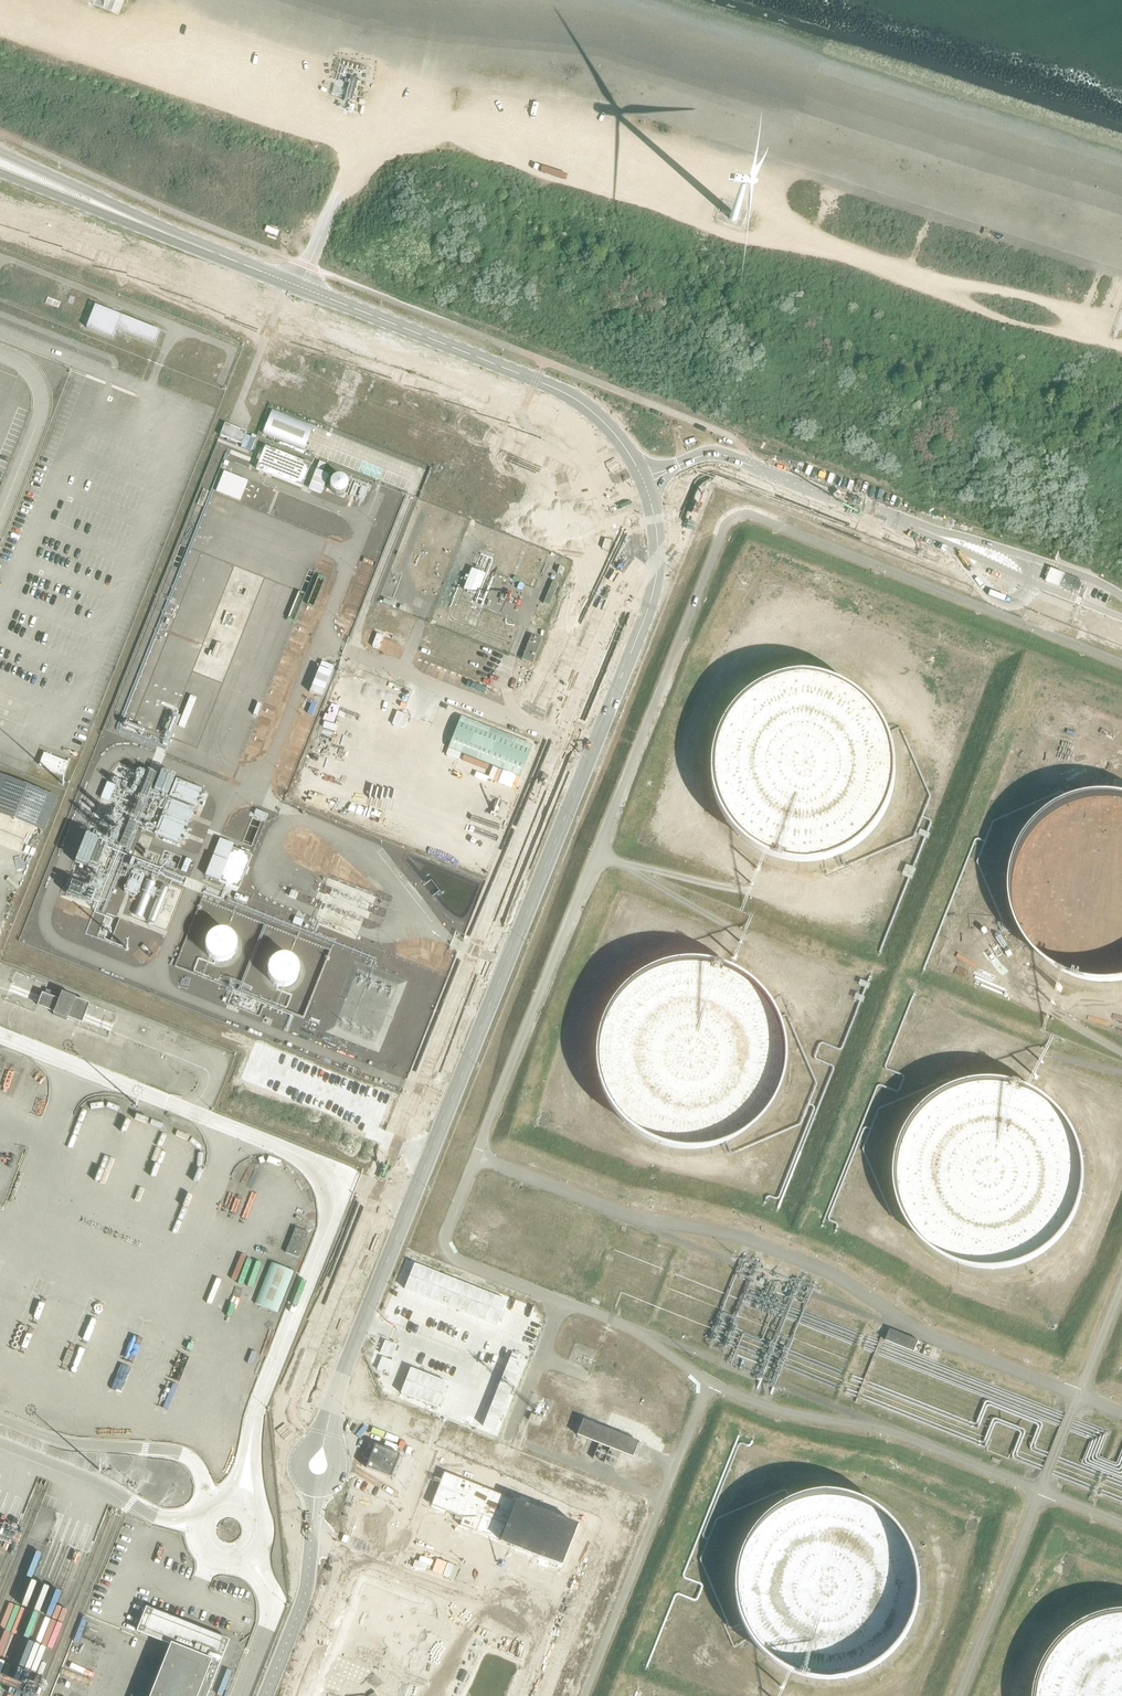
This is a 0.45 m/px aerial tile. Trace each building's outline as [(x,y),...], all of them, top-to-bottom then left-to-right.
[(350,77),(344,100),(349,102),(351,103),(353,96),(358,79),(350,77)] [(95,305),(86,328),(113,338),(116,329),(155,345),(160,331),(95,305)] [(272,410),(263,433),(304,450),(313,427),(272,410)] [(241,444),(246,432),(241,430),(225,424),(220,436),(236,442),(239,443),(241,444)] [(260,457),(256,469),(302,488),(311,465),(265,447),(264,449),(260,457)] [(216,491),(241,501),(249,481),(224,471),(216,491)] [(321,494),(328,475),(316,471),(308,489),(321,494)] [(366,500),(371,483),(335,471),(328,490),(347,497),(348,494),(366,500)] [(604,539),(601,548),(608,551),(611,541),(604,539)] [(471,569),(463,590),(476,594),(478,589),(481,590),(487,575),(471,569)] [(1081,587),(1083,582),(1051,570),(1046,582),(1078,595),(1081,587)] [(531,636),(521,660),(532,664),(541,640),(531,636)] [(816,677),(784,678),(754,691),(730,712),(715,741),(710,772),(717,804),(733,832),(758,852),(788,863),(821,863),(851,852),(873,835),(889,812),(897,786),(898,759),(891,732),(873,705),(847,686),(816,677)] [(64,775),(69,763),(44,753),(39,765),(64,775)] [(44,833),(58,798),(0,775),(0,815),(44,833)] [(175,780),(169,796),(195,807),(201,790),(175,780)] [(1099,795),(1068,802),(1043,818),(1024,841),(1013,868),(1011,897),(1018,926),(1035,952),(1060,972),(1090,982),(1121,981),(1121,797),(1099,795)] [(180,844),(194,809),(168,799),(154,834),(180,844)] [(238,889),(252,856),(232,848),(219,882),(238,889)] [(136,896),(144,877),(131,872),(124,891),(136,896)] [(295,899),(297,893),(291,890),(289,896),(295,899)] [(207,910),(210,902),(202,899),(199,907),(207,910)] [(216,965),(241,953),(228,927),(203,939),(216,965)] [(301,981),(294,953),(266,960),(273,988),(301,981)] [(701,962),(669,964),(639,976),(615,998),(600,1026),(595,1058),(601,1090),(618,1117),(643,1138),(674,1148),(706,1148),(736,1137),(758,1120),(774,1097),(782,1071),(783,1044),(776,1017),(758,991),(732,972),(701,962)] [(41,994),(36,1005),(52,1012),(51,1014),(65,1020),(66,1017),(77,1022),(82,1010),(79,1009),(80,1006),(75,1004),(76,1000),(73,999),(73,998),(60,992),(57,1000),(41,994)] [(8,1025),(13,1027),(18,1017),(13,1015),(8,1025)] [(19,1017),(17,1030),(32,1032),(34,1020),(19,1017)] [(173,1033),(135,1018),(133,1024),(171,1039),(173,1033)] [(15,1064),(0,1059),(0,1091),(14,1096),(22,1074),(15,1064)] [(1017,1087),(986,1083),(955,1090),(930,1105),(910,1127),(898,1154),(896,1184),(903,1212),(919,1239),(944,1259),(973,1269),(1005,1270),(1035,1260),(1059,1240),(1076,1214),(1084,1183),(1081,1152),(1067,1124),(1045,1101),(1017,1087)] [(110,1128),(114,1118),(89,1108),(85,1119),(110,1128)] [(298,1259),(308,1233),(295,1228),(286,1254),(298,1259)] [(277,1313),(293,1272),(269,1262),(252,1303),(277,1313)] [(888,1336),(886,1341),(914,1352),(918,1341),(890,1330),(888,1336)] [(632,1457),(632,1456),(638,1442),(582,1420),(577,1435),(632,1457)] [(375,1445),(365,1468),(390,1478),(399,1455),(375,1445)] [(854,1498),(823,1494),(792,1500),(767,1515),(747,1538),(736,1565),(733,1594),(740,1623),(757,1650),(781,1670),(811,1680),(842,1680),(872,1670),(897,1651),(914,1624),(921,1594),(918,1562),(905,1534),(883,1512),(854,1498)] [(416,1571),(420,1557),(415,1556),(411,1570),(416,1571)] [(494,1610),(500,1595),(449,1575),(442,1591),(494,1610)] [(387,1599),(408,1606),(412,1596),(390,1589),(387,1599)] [(150,1695),(210,1695),(221,1669),(217,1667),(227,1643),(184,1626),(185,1624),(148,1610),(138,1634),(169,1647),(150,1695)] [(1109,1615),(1079,1626),(1055,1646),(1039,1673),(1034,1695),(1121,1695),(1121,1615),(1109,1615)]
